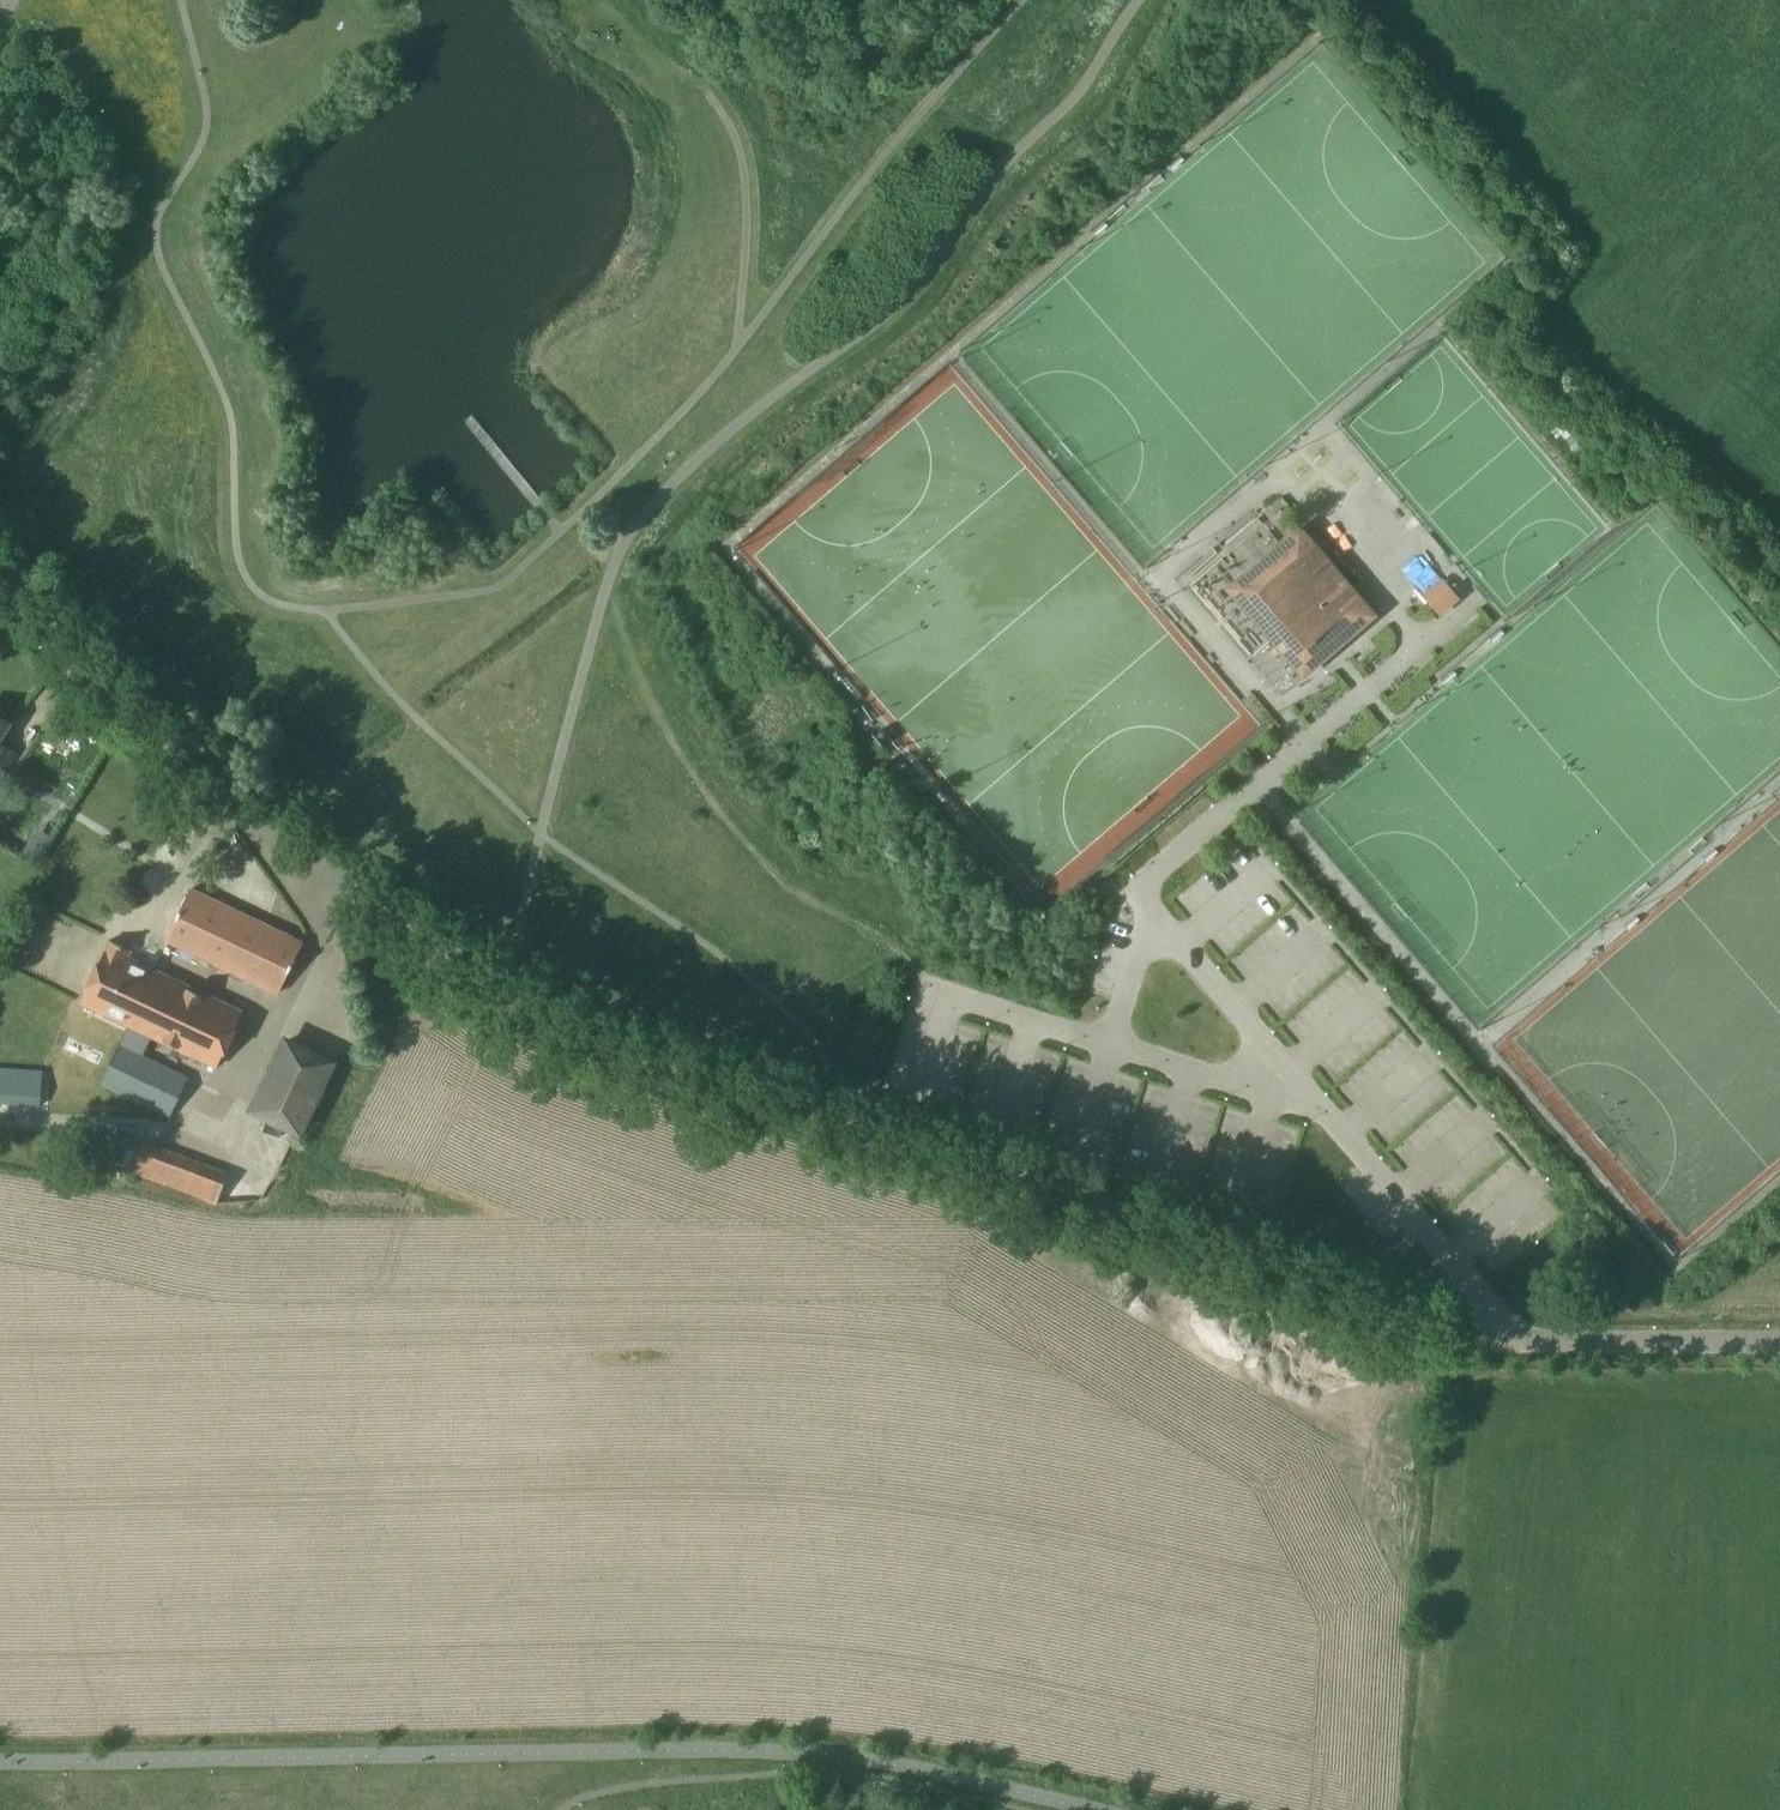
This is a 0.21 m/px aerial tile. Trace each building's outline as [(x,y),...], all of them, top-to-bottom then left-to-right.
[(1304,671),(1371,614),(1299,530),(1248,574),(1262,590),(1246,604),(1304,671)] [(1457,596),(1442,579),(1424,595),(1429,601),(1433,605),(1439,612),(1439,613),(1458,597),(1457,596)] [(0,716),(0,739),(10,722),(0,716)] [(7,767),(16,753),(0,743),(0,763),(7,767)] [(304,940),(302,940),(190,888),(166,938),(279,992),(304,940)] [(110,939),(82,1000),(130,1023),(101,1082),(171,1114),(188,1077),(143,1055),(153,1034),(166,1040),(166,1039),(176,1045),(176,1046),(217,1065),(242,1013),(125,958),(130,948),(110,939)] [(257,1107),(299,1127),(329,1062),(287,1042),(257,1107)] [(44,1070),(0,1067),(0,1102),(41,1104),(44,1070)] [(131,1169),(216,1201),(228,1172),(142,1139),(131,1169)]
